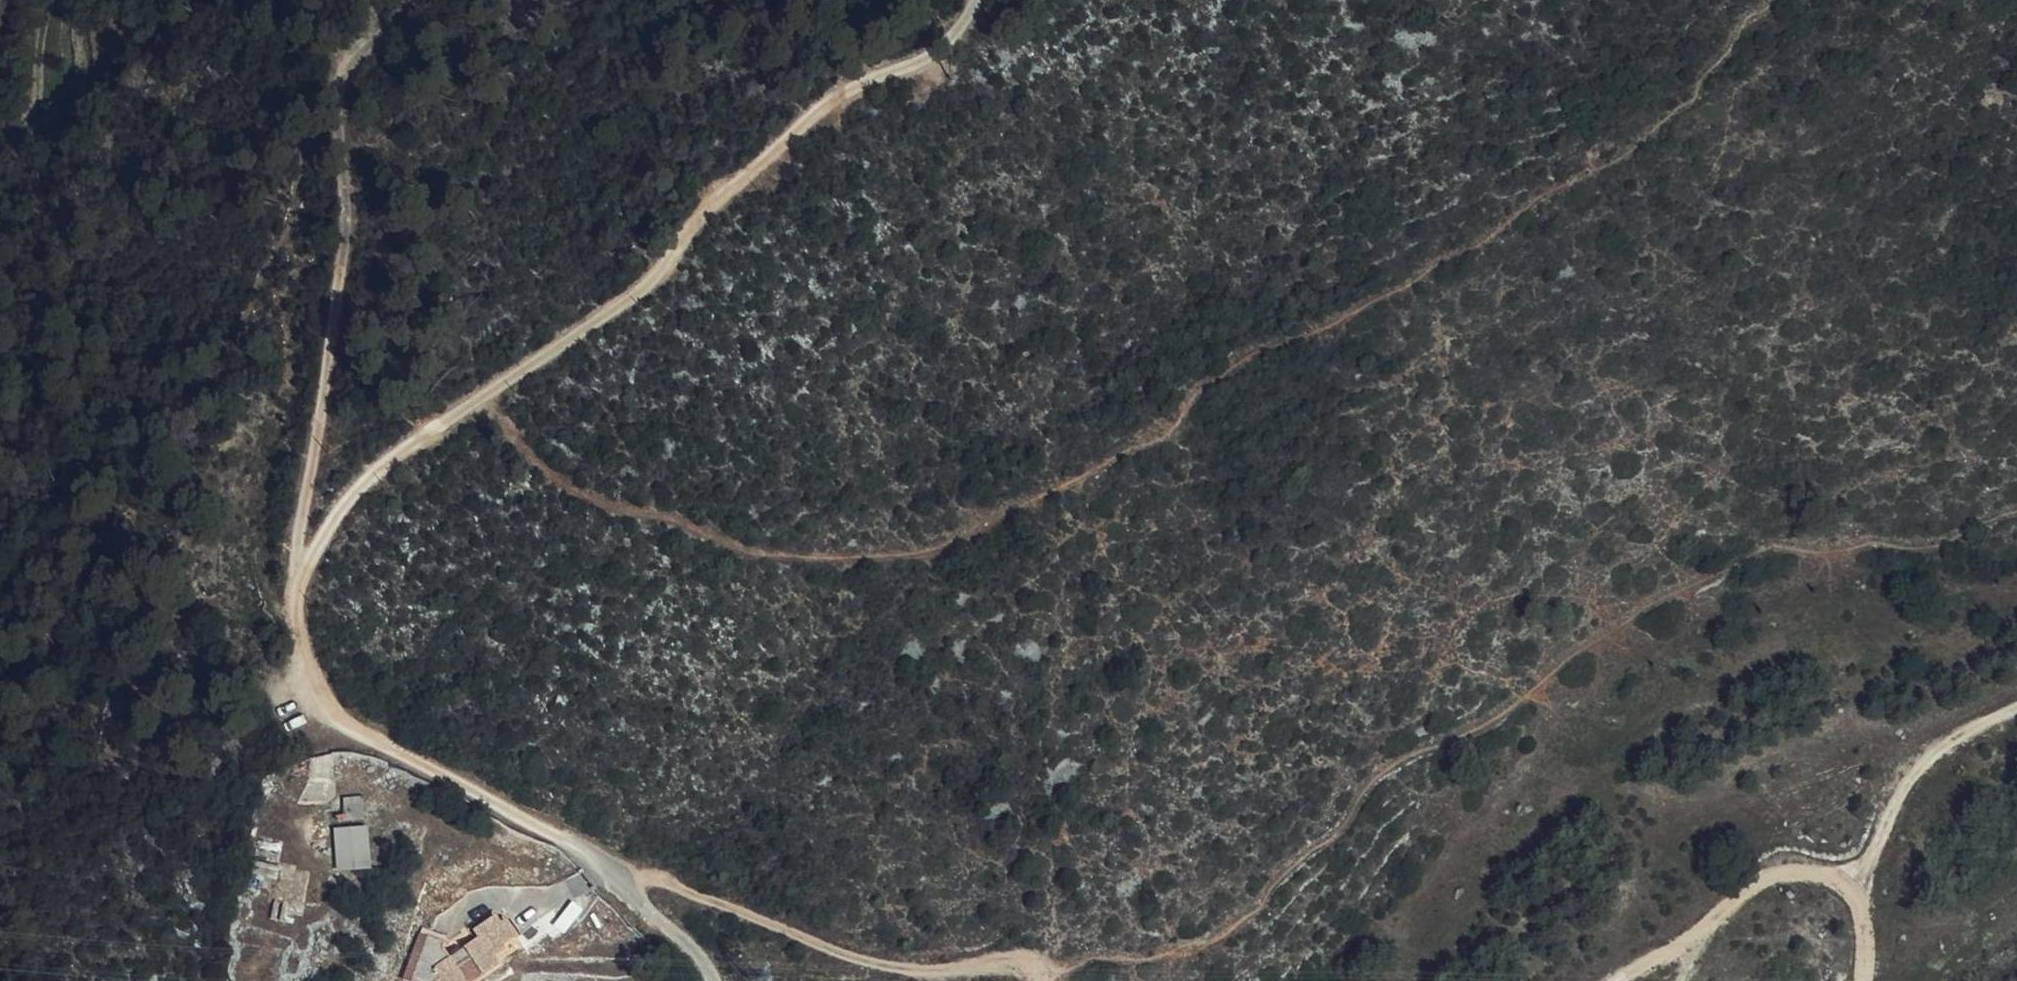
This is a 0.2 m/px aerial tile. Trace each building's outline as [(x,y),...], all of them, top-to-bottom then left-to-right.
[(362,798),(340,799),(342,821),(363,820),(362,798)] [(366,830),(342,831),(335,831),(336,862),(366,862),(366,830)] [(515,935),(504,921),(500,924),(495,916),(473,932),(477,939),(449,959),(443,949),(445,943),(428,936),(410,980),(464,980),(456,969),(470,960),(480,974),(496,964),(492,956),(503,949),(501,945),(515,935)]
